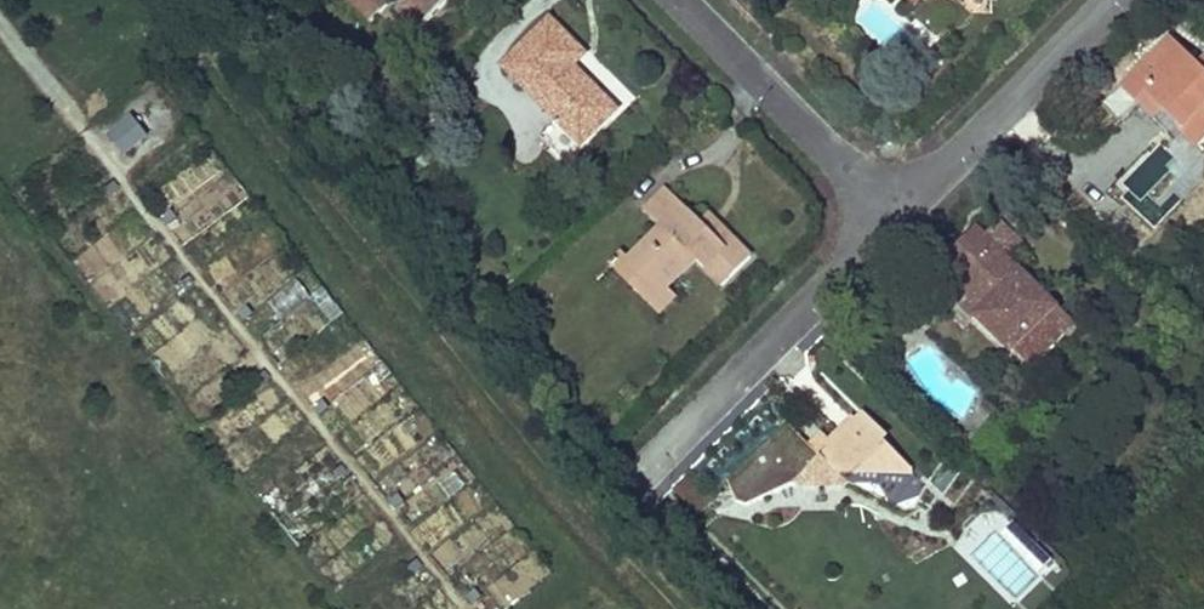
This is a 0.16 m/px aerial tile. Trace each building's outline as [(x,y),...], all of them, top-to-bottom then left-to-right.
[(372,21),(393,1),(393,0),(352,0),(372,21)] [(406,2),(425,22),(448,0),(408,0),(406,2)] [(425,22),(406,2),(399,9),(418,29),(425,22)] [(570,40),(551,21),(506,64),(583,143),(616,110),(573,66),(585,54),(570,40)] [(1175,42),(1158,58),(1141,75),(1153,87),(1146,94),(1164,112),(1199,148),(1203,144),(1203,71),(1197,65),(1175,42)] [(1153,87),(1141,75),(1124,91),(1153,121),(1164,112),(1146,94),(1153,87)] [(123,160),(147,140),(128,116),(104,136),(123,160)] [(701,223),(668,189),(647,208),(664,226),(630,259),(643,272),(632,283),(651,302),(665,288),(696,258),(722,285),(752,256),(735,239),(722,226),(713,234),(701,223)] [(722,226),(710,214),(701,223),(713,234),(722,226)] [(1002,223),(986,240),(1010,264),(1027,247),(1002,223)] [(986,240),(979,233),(961,251),(942,270),(984,311),(978,317),(1034,372),(1076,329),(1010,264),(986,240)] [(624,253),(613,263),(632,283),(643,272),(630,259),(624,253)] [(984,311),(942,270),(936,276),(978,317),(984,311)] [(675,298),(665,288),(651,302),(661,312),(675,298)] [(893,321),(885,327),(894,339),(902,333),(893,321)] [(926,488),(859,421),(832,447),(822,457),(810,446),(786,423),(730,482),(738,501),(747,504),(794,482),(802,488),(844,487),(849,481),(906,511),(914,508),(918,507),(920,502),(926,488)] [(832,447),(821,436),(810,446),(822,457),(832,447)] [(290,549),(308,539),(280,488),(262,498),(290,549)]
